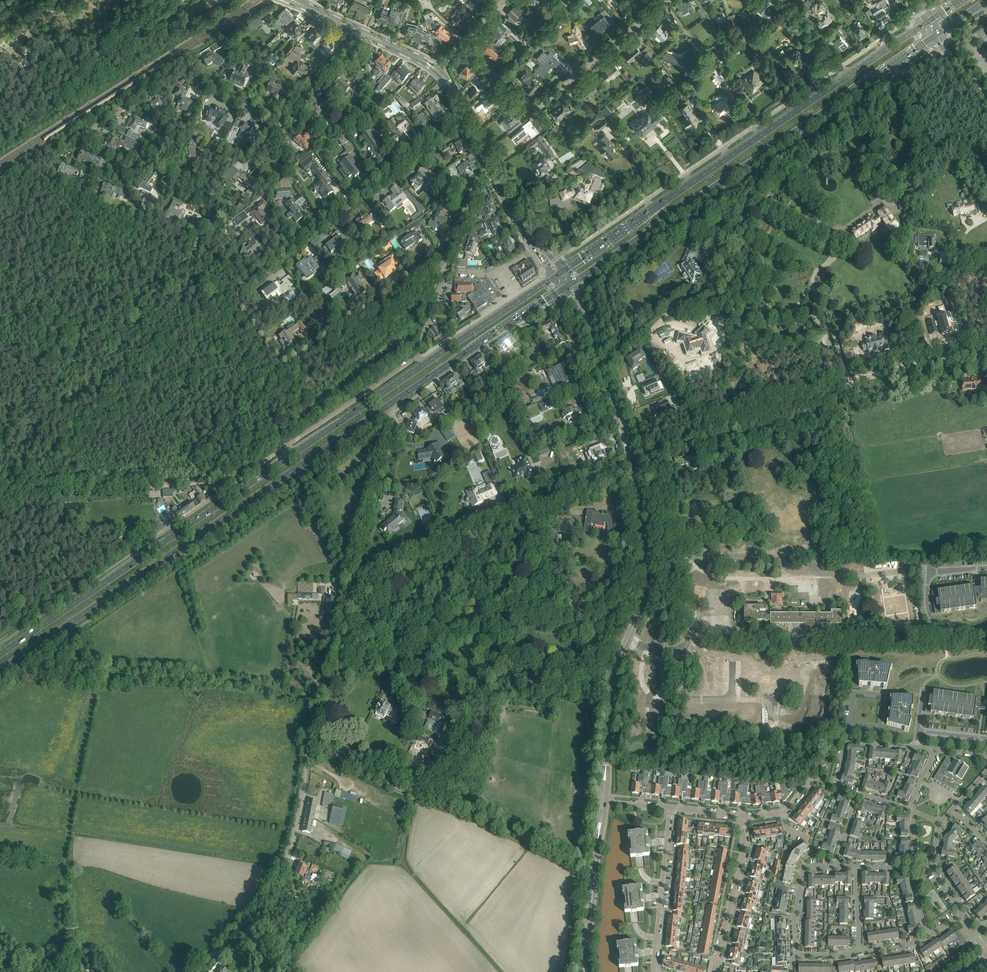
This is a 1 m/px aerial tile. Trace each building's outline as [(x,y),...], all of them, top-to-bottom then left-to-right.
[(351,6),(359,9),(363,0),(354,0),(351,6)] [(366,13),(369,6),(366,4),(367,1),(364,0),(363,0),(359,9),(366,13)] [(483,0),(465,0),(475,9),(483,0)] [(684,14),(685,15),(691,11),(695,9),(694,8),(695,8),(694,6),(693,6),(693,5),(690,0),(686,2),(685,1),(678,5),(680,8),(678,10),(681,15),(684,14)] [(774,9),(776,7),(769,0),(760,0),(757,3),(761,6),(759,8),(768,16),(771,13),(774,9)] [(866,10),(871,19),(876,16),(878,20),(880,24),(884,22),(884,21),(890,17),(891,17),(890,16),(887,12),(884,8),(885,7),(890,4),(887,0),(881,0),(877,3),(876,2),(875,3),(878,9),(876,10),(873,12),(870,7),(866,10)] [(523,9),(524,8),(517,3),(514,7),(515,8),(512,10),(511,9),(507,13),(515,21),(519,17),(519,16),(521,13),(525,17),(528,14),(523,9)] [(832,19),(825,10),(820,3),(818,5),(817,3),(809,9),(813,14),(814,14),(819,20),(817,22),(821,27),(832,19)] [(280,15),(275,20),(280,26),(285,21),(286,22),(289,19),(293,15),(289,12),(286,8),(282,12),(279,14),(280,15)] [(454,16),(451,20),(456,25),(458,23),(459,23),(461,24),(464,21),(463,21),(467,17),(468,16),(466,14),(459,8),(455,12),(457,14),(454,17),(454,16)] [(383,9),(381,14),(379,19),(386,22),(389,15),(392,9),(390,12),(383,9)] [(404,10),(402,10),(402,11),(401,11),(400,13),(392,9),(389,15),(386,22),(390,24),(389,26),(393,27),(396,20),(401,22),(404,13),(403,12),(404,10)] [(597,21),(591,26),(597,33),(601,30),(602,31),(605,29),(604,28),(610,22),(609,21),(612,19),(605,9),(601,12),(603,15),(596,20),(597,21)] [(259,16),(249,22),(249,23),(252,27),(253,29),(263,22),(259,16)] [(430,17),(425,18),(426,21),(427,24),(432,22),(436,30),(442,36),(446,39),(451,33),(447,30),(441,25),(438,22),(436,23),(434,22),(432,16),(430,17)] [(858,22),(856,20),(854,22),(855,24),(857,27),(854,30),(860,38),(865,34),(864,32),(865,31),(862,28),(860,26),(860,25),(858,22)] [(656,28),(649,34),(653,39),(658,35),(662,40),(668,35),(665,31),(664,30),(668,26),(664,21),(656,28)] [(288,26),(286,28),(288,30),(286,32),(288,34),(291,36),(299,26),(294,22),(291,26),(290,27),(288,26)] [(404,30),(403,35),(407,37),(408,36),(412,38),(416,29),(418,26),(418,25),(407,22),(405,28),(406,29),(406,31),(404,30)] [(495,28),(488,36),(499,46),(502,44),(499,39),(502,35),(506,37),(512,31),(505,25),(506,24),(504,22),(503,23),(503,22),(500,25),(499,24),(496,27),(497,28),(496,29),(495,28)] [(581,23),(572,29),(573,34),(568,36),(571,43),(577,40),(582,47),(588,43),(582,33),(586,30),(581,23)] [(713,23),(710,25),(717,35),(720,33),(713,23)] [(416,29),(412,38),(417,40),(416,41),(419,42),(420,41),(421,39),(421,38),(423,39),(434,44),(431,34),(425,31),(424,28),(418,25),(418,26),(416,29)] [(291,36),(295,40),(297,38),(297,39),(304,31),(299,26),(291,36)] [(747,27),(741,31),(744,35),(747,39),(753,35),(750,31),(747,27)] [(848,44),(840,35),(842,33),(838,28),(832,32),(837,38),(835,39),(843,49),(848,44)] [(309,39),(307,41),(312,46),(314,43),(317,40),(318,41),(320,39),(319,38),(321,35),(316,30),(313,32),(312,31),(308,35),(309,37),(308,38),(309,39)] [(322,49),(320,51),(328,57),(330,55),(333,51),(335,49),(340,44),(337,42),(336,42),(334,40),(335,40),(332,37),(329,40),(326,38),(321,43),(324,45),(322,48),(322,49)] [(487,39),(483,44),(486,46),(484,49),(494,58),(497,55),(499,56),(504,50),(492,40),(490,42),(487,39)] [(749,43),(753,48),(752,50),(757,51),(758,47),(753,40),(749,43)] [(225,45),(218,42),(211,47),(214,52),(225,45)] [(668,53),(660,59),(664,64),(666,68),(668,61),(673,63),(681,66),(680,68),(687,70),(688,70),(691,71),(693,64),(702,51),(697,48),(698,47),(693,44),(687,54),(686,53),(683,57),(682,56),(681,58),(668,53)] [(291,50),(301,54),(300,54),(303,48),(296,45),(295,46),(294,46),(291,50)] [(536,49),(532,45),(527,51),(531,54),(536,49)] [(540,64),(535,70),(542,76),(546,71),(545,69),(545,68),(550,63),(552,63),(552,64),(560,70),(559,69),(563,64),(564,65),(565,65),(561,61),(554,54),(557,51),(551,45),(547,49),(550,51),(547,54),(544,51),(542,53),(537,58),(541,61),(539,62),(542,65),(541,66),(540,64)] [(647,62),(653,57),(645,48),(641,51),(636,45),(632,49),(631,48),(627,51),(628,52),(624,55),(630,61),(636,56),(638,58),(641,55),(647,62)] [(803,55),(803,54),(800,49),(799,49),(798,49),(797,48),(794,50),(791,46),(787,49),(789,52),(790,51),(791,54),(789,55),(791,59),(792,58),(794,61),(798,59),(800,62),(805,59),(804,59),(807,57),(805,54),(803,55)] [(714,61),(726,54),(722,47),(710,55),(714,61)] [(291,50),(287,54),(288,54),(287,55),(295,58),(296,59),(298,60),(301,54),(291,50)] [(211,54),(202,60),(207,66),(212,63),(220,67),(224,59),(218,57),(211,54)] [(320,63),(322,60),(320,59),(321,57),(315,54),(313,60),(320,63)] [(381,56),(380,57),(377,60),(374,57),(370,62),(373,65),(376,68),(373,71),(375,73),(385,62),(383,60),(384,60),(383,60),(384,59),(381,56)] [(290,69),(295,74),(298,71),(305,74),(308,66),(298,60),(290,69)] [(375,73),(374,75),(377,77),(381,72),(383,74),(384,74),(384,73),(385,74),(389,70),(388,70),(388,69),(391,66),(390,66),(391,65),(388,63),(387,63),(385,62),(375,73)] [(232,76),(230,81),(243,87),(245,83),(247,78),(247,77),(249,73),(246,72),(249,66),(242,63),(242,64),(241,66),(237,73),(235,72),(232,76)] [(620,71),(617,66),(613,63),(609,66),(610,67),(602,74),(608,80),(616,73),(617,74),(620,71)] [(714,64),(707,69),(710,73),(717,68),(714,64)] [(468,77),(471,79),(477,72),(474,69),(471,67),(470,68),(467,65),(461,72),(459,74),(464,78),(466,76),(467,78),(468,77)] [(395,72),(391,77),(393,79),(393,78),(401,84),(407,78),(408,77),(407,77),(410,74),(407,71),(407,70),(403,66),(400,70),(399,70),(398,71),(399,71),(397,73),(395,72)] [(531,94),(535,90),(539,85),(535,82),(536,82),(532,79),(531,80),(530,78),(533,74),(526,69),(523,73),(520,77),(526,82),(524,84),(527,87),(525,89),(531,94)] [(626,70),(622,74),(626,79),(631,75),(626,70)] [(762,82),(759,78),(754,71),(743,79),(752,93),(755,90),(754,88),(762,82)] [(381,84),(387,77),(385,75),(378,83),(380,85),(381,84)] [(669,75),(654,85),(659,92),(673,82),(669,75)] [(381,84),(384,87),(391,79),(388,76),(387,77),(381,84)] [(476,78),(479,81),(477,84),(482,89),(487,83),(482,78),(482,79),(478,76),(476,78)] [(350,88),(343,82),(339,79),(332,87),(336,91),(338,88),(341,91),(341,92),(344,95),(348,90),(350,88)] [(412,80),(407,85),(409,88),(417,94),(419,93),(422,89),(421,88),(423,86),(416,80),(414,82),(412,80)] [(474,84),(472,82),(470,81),(467,84),(471,87),(470,88),(472,89),(469,93),(473,97),(476,94),(480,90),(474,84)] [(280,87),(275,84),(270,82),(268,86),(266,91),(274,95),(272,99),(277,101),(279,97),(282,98),(284,95),(286,96),(288,92),(280,88),(280,87)] [(729,95),(735,91),(728,82),(722,86),(729,95)] [(586,98),(590,95),(597,89),(591,83),(585,88),(584,88),(580,91),(586,98)] [(384,87),(381,84),(380,85),(377,88),(378,89),(375,91),(378,94),(380,91),(384,87)] [(363,91),(356,85),(352,90),(358,95),(360,93),(362,95),(364,92),(363,91)] [(196,106),(199,101),(194,98),(192,101),(185,98),(188,92),(178,87),(174,95),(178,97),(175,102),(178,103),(178,104),(182,107),(181,109),(187,112),(191,103),(196,106)] [(645,87),(639,92),(643,98),(648,94),(649,93),(645,87)] [(603,88),(598,91),(603,96),(607,93),(603,88)] [(494,100),(497,104),(501,110),(505,107),(502,101),(501,101),(495,93),(494,94),(493,92),(487,96),(488,98),(483,101),(484,103),(480,105),(484,112),(488,110),(486,106),(494,100)] [(316,104),(311,110),(315,113),(315,114),(322,119),(327,113),(330,110),(327,108),(329,105),(326,103),(326,102),(327,101),(332,96),(328,93),(324,98),(323,99),(318,105),(316,104)] [(379,98),(374,93),(374,94),(372,96),(370,98),(375,103),(379,98)] [(397,94),(394,97),(396,99),(402,106),(404,109),(410,105),(407,103),(399,96),(397,94)] [(439,101),(436,97),(433,94),(433,95),(423,103),(425,106),(427,109),(435,103),(436,103),(439,101)] [(710,107),(712,110),(715,109),(717,111),(716,112),(718,115),(719,114),(719,115),(723,112),(724,113),(728,110),(727,109),(731,107),(726,100),(729,99),(727,96),(721,99),(722,100),(716,105),(715,104),(710,107)] [(413,103),(411,105),(413,108),(415,106),(420,103),(423,101),(420,98),(418,99),(413,103)] [(154,113),(155,112),(156,114),(157,114),(158,115),(159,115),(161,115),(168,112),(165,104),(164,99),(159,100),(158,99),(150,105),(151,107),(151,108),(154,113)] [(697,124),(699,119),(695,113),(695,112),(693,109),(695,108),(689,99),(681,104),(683,106),(682,109),(687,117),(681,121),(686,128),(693,123),(697,124)] [(564,102),(558,107),(564,115),(568,112),(568,113),(573,109),(570,107),(569,108),(564,102)] [(435,103),(427,109),(427,110),(435,120),(444,114),(436,104),(437,104),(436,103),(435,103)] [(219,128),(225,122),(229,118),(224,114),(226,111),(222,109),(222,110),(217,108),(218,107),(214,105),(213,108),(207,107),(207,110),(206,110),(206,111),(204,121),(211,122),(212,116),(214,116),(217,117),(219,119),(215,124),(219,128)] [(606,105),(601,109),(606,116),(611,112),(606,105)] [(563,116),(564,115),(558,107),(551,112),(554,115),(553,116),(556,120),(557,119),(559,121),(563,117),(563,116)] [(501,121),(507,129),(509,132),(522,122),(519,119),(521,117),(519,115),(520,114),(517,111),(516,111),(514,108),(503,117),(504,119),(501,121)] [(640,122),(636,125),(639,127),(637,129),(640,133),(641,132),(642,133),(646,130),(645,129),(650,125),(651,127),(657,122),(654,118),(659,114),(654,108),(647,114),(648,115),(646,116),(645,115),(639,120),(640,122)] [(601,117),(597,112),(591,116),(596,121),(601,117)] [(422,113),(417,117),(422,123),(426,120),(422,116),(424,115),(422,113)] [(395,134),(387,140),(392,146),(399,140),(401,142),(406,138),(401,131),(408,126),(410,125),(408,122),(405,118),(402,114),(396,119),(399,122),(392,127),(390,128),(392,131),(395,134)] [(141,119),(136,117),(136,119),(131,117),(126,127),(135,131),(134,133),(128,131),(126,136),(139,142),(142,137),(138,135),(140,127),(145,129),(147,123),(153,125),(154,121),(146,118),(145,122),(140,121),(141,119)] [(609,123),(604,118),(596,124),(599,128),(600,130),(609,123)] [(522,129),(512,137),(515,141),(516,142),(528,132),(532,137),(531,138),(540,131),(530,119),(529,119),(530,119),(520,127),(522,129)] [(240,126),(239,128),(246,132),(245,133),(243,139),(248,141),(251,136),(255,138),(258,134),(257,133),(259,128),(250,124),(250,125),(243,121),(240,126)] [(378,157),(383,154),(377,146),(380,144),(376,139),(383,134),(377,126),(371,131),(370,129),(361,136),(364,140),(365,140),(373,150),(370,153),(373,157),(376,155),(378,157)] [(712,126),(707,131),(714,139),(719,135),(712,126)] [(343,128),(335,133),(338,138),(337,138),(342,146),(342,145),(345,144),(348,150),(346,152),(340,156),(342,158),(341,159),(338,161),(337,162),(342,168),(339,171),(346,180),(353,174),(355,177),(359,174),(352,165),(355,163),(353,161),(349,157),(348,155),(349,154),(355,149),(343,128)] [(306,133),(302,137),(298,134),(293,139),(294,139),(293,140),(299,146),(301,148),(302,146),(306,150),(310,146),(308,144),(309,143),(308,142),(312,138),(309,136),(306,133)] [(288,138),(284,134),(278,140),(283,144),(288,138)] [(604,145),(600,149),(604,154),(606,152),(611,158),(617,153),(612,146),(613,144),(610,141),(611,140),(606,134),(605,135),(604,134),(600,137),(601,138),(600,139),(604,145)] [(540,135),(527,145),(529,148),(540,140),(542,143),(540,145),(546,155),(536,161),(532,163),(537,171),(536,172),(538,174),(539,174),(548,169),(547,167),(550,165),(547,159),(550,157),(550,158),(555,155),(549,146),(540,135)] [(105,145),(105,146),(106,146),(107,147),(108,149),(110,150),(112,149),(114,150),(115,147),(116,145),(124,149),(125,147),(138,153),(142,144),(126,137),(123,142),(114,138),(109,136),(107,140),(107,141),(105,145)] [(196,149),(196,148),(197,148),(199,143),(191,140),(188,144),(192,146),(192,147),(189,146),(185,155),(183,160),(183,159),(181,163),(186,166),(188,162),(192,164),(194,159),(194,158),(195,155),(197,156),(200,151),(196,149)] [(450,145),(452,149),(451,149),(453,153),(457,151),(459,155),(463,152),(467,150),(462,141),(457,143),(457,142),(450,145)] [(86,152),(85,153),(81,151),(78,159),(85,163),(84,164),(90,167),(92,162),(96,164),(95,165),(101,168),(104,160),(99,158),(98,159),(87,154),(87,153),(86,152)] [(435,157),(439,162),(445,158),(441,152),(435,157)] [(313,153),(300,163),(301,165),(306,172),(307,172),(308,174),(312,171),(321,183),(318,185),(314,185),(315,190),(319,189),(322,193),(325,197),(327,196),(328,197),(329,196),(328,195),(333,192),(329,187),(328,185),(329,185),(329,184),(332,182),(328,177),(330,175),(313,153)] [(444,172),(447,177),(448,178),(449,176),(455,172),(458,170),(461,173),(460,173),(460,174),(469,168),(471,171),(476,168),(475,168),(471,162),(469,160),(465,163),(457,168),(455,164),(444,172)] [(583,173),(593,166),(590,162),(580,170),(583,173)] [(97,178),(91,175),(89,174),(90,174),(88,173),(87,173),(84,171),(84,172),(78,171),(67,166),(64,165),(63,167),(61,166),(58,173),(64,175),(66,171),(77,176),(77,182),(82,183),(83,175),(89,178),(87,183),(94,186),(97,178)] [(139,187),(138,189),(142,191),(140,196),(144,197),(141,204),(143,205),(143,204),(141,204),(143,201),(144,198),(146,199),(145,200),(153,203),(156,205),(158,200),(155,198),(151,194),(153,190),(151,188),(147,185),(152,178),(158,170),(159,171),(159,170),(154,166),(144,178),(147,180),(145,183),(143,181),(142,182),(142,181),(138,185),(139,186),(139,187)] [(236,172),(231,167),(220,180),(226,185),(232,178),(232,179),(234,180),(234,181),(235,182),(237,180),(242,184),(243,183),(247,186),(246,187),(248,189),(245,193),(243,192),(240,197),(248,201),(255,190),(256,188),(256,189),(258,186),(255,184),(256,183),(252,179),(252,180),(243,173),(241,175),(237,171),(236,172)] [(418,176),(417,177),(410,182),(412,185),(411,186),(412,187),(412,186),(415,191),(430,179),(437,182),(439,177),(420,168),(417,174),(419,174),(418,176)] [(103,188),(100,193),(103,194),(112,198),(114,193),(116,194),(126,198),(126,196),(129,197),(129,196),(131,193),(121,189),(114,185),(113,188),(109,186),(109,185),(104,183),(102,187),(103,188)] [(390,212),(396,207),(406,199),(408,197),(412,201),(414,204),(416,206),(417,208),(418,210),(419,213),(411,218),(414,222),(428,211),(406,191),(402,194),(399,190),(399,191),(396,187),(391,190),(394,194),(392,196),(392,197),(390,199),(390,198),(389,198),(383,203),(381,204),(385,209),(386,207),(390,212)] [(296,222),(302,218),(302,219),(305,217),(304,216),(305,215),(298,206),(305,201),(302,197),(303,197),(301,194),(294,200),(293,198),(292,199),(291,198),(291,197),(292,196),(291,188),(274,190),(275,199),(285,197),(286,200),(287,202),(284,204),(290,212),(288,214),(286,217),(288,219),(290,218),(292,217),(296,222)] [(577,191),(572,189),(567,191),(566,190),(560,193),(563,201),(569,198),(569,197),(572,196),(575,197),(575,198),(589,204),(593,195),(588,193),(588,192),(583,190),(583,191),(578,189),(577,191)] [(872,201),(880,196),(877,192),(869,197),(872,201)] [(488,198),(479,202),(481,208),(479,209),(479,210),(480,210),(482,214),(483,213),(484,213),(483,211),(494,206),(492,203),(493,203),(492,201),(491,201),(491,200),(489,201),(488,198)] [(176,221),(193,229),(196,223),(197,220),(188,216),(185,223),(181,221),(184,215),(181,214),(183,210),(180,209),(182,204),(173,200),(164,221),(164,222),(165,220),(169,222),(175,225),(176,221)] [(243,211),(231,220),(235,225),(247,216),(249,214),(252,218),(254,216),(257,220),(256,221),(255,222),(259,226),(260,227),(262,225),(263,225),(266,223),(268,225),(272,222),(266,215),(262,211),(267,207),(268,208),(268,207),(265,203),(266,203),(263,200),(253,208),(255,209),(252,212),(248,207),(243,211)] [(430,218),(427,226),(432,228),(432,229),(433,231),(435,231),(437,230),(438,228),(439,228),(443,230),(447,219),(443,218),(447,208),(450,206),(445,200),(441,203),(440,204),(436,214),(434,214),(433,219),(430,218)] [(964,205),(954,207),(953,203),(947,205),(948,209),(952,208),(954,216),(965,213),(965,214),(970,213),(969,212),(974,211),(972,202),(967,203),(967,201),(963,201),(964,205)] [(240,202),(233,213),(234,213),(234,212),(236,213),(245,206),(240,203),(241,202),(240,202)] [(768,203),(766,206),(775,211),(777,208),(768,203)] [(484,215),(483,216),(485,221),(490,218),(489,215),(492,214),(496,212),(496,211),(496,210),(496,209),(495,209),(494,206),(483,211),(484,213),(483,213),(484,215)] [(899,225),(897,222),(894,219),(885,208),(884,209),(884,208),(876,213),(877,215),(878,214),(883,211),(887,218),(882,222),(888,231),(890,230),(891,232),(892,231),(892,232),(897,228),(897,227),(898,227),(897,226),(899,225)] [(854,237),(845,244),(847,247),(847,246),(851,244),(851,243),(853,242),(852,241),(856,238),(856,239),(861,236),(870,229),(872,232),(877,228),(875,225),(882,220),(883,221),(887,218),(883,211),(878,214),(879,216),(872,221),(871,219),(851,232),(853,234),(852,234),(854,237)] [(372,215),(371,216),(368,213),(361,219),(360,218),(356,221),(359,225),(361,228),(362,228),(363,229),(366,227),(365,225),(373,219),(374,219),(376,221),(382,227),(387,221),(382,216),(378,219),(372,215)] [(817,228),(821,222),(810,216),(807,222),(817,228)] [(493,218),(485,222),(488,229),(489,231),(500,226),(498,224),(499,223),(498,221),(497,221),(497,220),(494,221),(493,218)] [(410,230),(413,235),(412,236),(411,235),(403,240),(403,241),(401,243),(403,246),(406,250),(414,245),(415,247),(415,246),(413,244),(416,243),(417,244),(422,240),(419,236),(416,232),(415,231),(421,227),(422,227),(421,226),(417,220),(414,222),(411,224),(411,225),(407,228),(409,231),(410,230)] [(483,231),(479,233),(480,235),(481,237),(485,236),(487,234),(493,232),(495,236),(495,235),(497,239),(498,238),(502,236),(501,233),(502,232),(502,231),(502,230),(502,228),(500,228),(500,226),(489,231),(488,229),(485,230),(483,231)] [(466,248),(465,252),(466,253),(465,256),(473,258),(477,245),(481,243),(472,229),(467,244),(468,244),(467,247),(466,247),(466,248)] [(325,246),(329,250),(331,253),(335,250),(333,248),(338,245),(342,251),(347,247),(338,236),(340,235),(337,231),(331,236),(332,236),(334,239),(325,246)] [(243,247),(239,256),(243,257),(247,259),(251,256),(255,254),(254,252),(259,249),(257,247),(261,243),(258,239),(254,233),(247,239),(250,242),(248,244),(248,245),(244,248),(243,247)] [(935,235),(923,235),(923,246),(928,246),(928,248),(929,248),(929,249),(932,249),(932,248),(935,248),(935,243),(936,243),(936,239),(935,239),(935,235)] [(509,239),(501,243),(499,241),(494,243),(496,246),(498,245),(499,247),(500,246),(502,250),(512,245),(509,239)] [(388,242),(380,248),(384,253),(388,250),(392,247),(388,242)] [(502,250),(504,253),(503,254),(504,256),(501,257),(502,260),(507,257),(506,255),(515,251),(512,245),(502,250)] [(695,266),(691,260),(694,253),(688,250),(683,260),(685,264),(682,266),(687,273),(683,275),(683,276),(683,277),(683,278),(684,278),(685,279),(686,279),(686,278),(687,278),(689,277),(693,282),(694,281),(694,282),(695,282),(696,282),(697,282),(697,281),(698,280),(698,279),(700,277),(700,278),(701,277),(702,276),(698,271),(700,270),(699,269),(699,268),(699,267),(699,266),(698,266),(697,266),(696,265),(695,266)] [(331,270),(319,255),(313,259),(312,257),(304,263),(303,261),(296,266),(304,276),(313,269),(315,271),(322,266),(327,273),(331,270)] [(379,271),(375,274),(379,280),(384,277),(385,278),(388,276),(388,275),(389,274),(390,274),(390,275),(397,270),(395,266),(392,262),(395,260),(395,261),(396,260),(393,256),(390,258),(389,258),(390,257),(389,257),(384,261),(386,264),(381,267),(378,269),(379,271)] [(485,267),(492,262),(489,258),(488,258),(489,260),(483,263),(485,267)] [(523,286),(536,277),(535,274),(527,259),(524,262),(516,267),(516,266),(511,269),(520,282),(523,286)] [(361,280),(357,274),(355,276),(353,274),(346,279),(345,278),(343,279),(344,280),(344,281),(343,283),(345,286),(348,286),(356,298),(365,292),(359,282),(361,280)] [(268,284),(259,291),(266,299),(270,296),(278,290),(281,295),(290,288),(289,288),(295,283),(289,275),(287,277),(281,281),(283,283),(280,286),(277,281),(270,287),(268,284)] [(460,280),(455,280),(455,293),(461,293),(464,293),(464,295),(464,297),(465,297),(468,297),(465,293),(474,293),(474,288),(481,284),(481,280),(480,280),(460,280)] [(492,301),(500,296),(489,280),(481,280),(481,284),(492,301)] [(474,293),(465,293),(468,297),(474,307),(475,308),(477,311),(492,301),(481,284),(474,288),(474,293)] [(298,309),(308,302),(301,293),(298,296),(302,300),(295,305),(298,309)] [(455,295),(452,295),(452,302),(457,302),(461,302),(465,302),(465,297),(464,297),(464,295),(464,293),(461,293),(455,293),(455,295)] [(941,299),(925,304),(926,308),(934,306),(934,307),(943,305),(941,299)] [(313,315),(317,320),(319,318),(321,322),(329,317),(326,312),(329,310),(329,311),(330,311),(327,307),(324,302),(318,306),(321,310),(313,315)] [(465,314),(475,308),(474,307),(460,306),(460,307),(459,309),(459,310),(456,312),(458,315),(460,319),(466,315),(465,314)] [(936,319),(926,321),(930,336),(940,334),(941,336),(952,333),(949,322),(954,321),(952,315),(948,316),(946,310),(935,313),(936,319)] [(559,345),(560,345),(564,343),(554,322),(555,322),(553,319),(548,322),(541,326),(544,332),(550,329),(552,334),(553,334),(554,337),(555,340),(556,340),(559,345)] [(295,322),(291,326),(290,325),(285,329),(286,330),(278,336),(281,340),(279,341),(284,347),(287,345),(295,340),(292,336),(294,335),(292,332),(299,328),(296,324),(295,322)] [(678,334),(677,341),(685,343),(687,352),(696,350),(695,348),(701,346),(704,356),(711,354),(706,337),(712,331),(705,323),(696,331),(696,335),(691,336),(690,333),(678,334)] [(435,326),(431,329),(435,335),(439,340),(446,335),(443,330),(439,333),(435,326)] [(871,339),(867,340),(869,347),(873,345),(874,347),(875,347),(878,346),(879,345),(880,348),(886,346),(885,344),(888,342),(889,347),(894,345),(889,331),(890,330),(889,327),(888,327),(888,326),(883,328),(885,334),(881,335),(880,331),(874,333),(875,336),(871,338),(871,339)] [(427,333),(428,333),(432,339),(433,338),(436,342),(439,340),(435,335),(431,329),(428,331),(428,333),(427,333)] [(516,343),(514,340),(511,336),(503,341),(508,348),(516,343)] [(495,346),(498,351),(500,354),(502,356),(505,354),(503,351),(508,348),(503,341),(495,346)] [(641,350),(627,360),(633,369),(639,365),(637,362),(645,357),(641,350)] [(482,355),(477,359),(482,367),(486,364),(488,367),(492,364),(489,360),(487,362),(482,355)] [(474,370),(474,371),(477,375),(481,372),(479,369),(482,367),(477,359),(472,362),(476,369),(474,370)] [(718,362),(705,367),(706,371),(719,366),(718,362)] [(561,365),(547,371),(554,389),(569,382),(561,365)] [(474,376),(471,372),(468,375),(473,383),(477,381),(474,376)] [(454,374),(449,378),(455,386),(458,383),(460,386),(464,383),(461,379),(459,381),(454,374)] [(464,377),(469,384),(472,382),(473,383),(468,375),(464,377)] [(985,385),(985,384),(986,384),(986,378),(986,376),(979,379),(979,380),(975,381),(975,380),(962,381),(962,390),(976,389),(976,384),(981,382),(982,386),(985,385)] [(646,385),(642,387),(644,392),(646,395),(648,394),(650,394),(651,394),(651,393),(657,390),(659,389),(654,377),(646,380),(648,385),(646,385)] [(449,378),(444,381),(448,388),(446,390),(444,391),(448,397),(450,396),(455,393),(453,391),(451,388),(455,386),(449,378)] [(543,395),(531,400),(533,405),(545,399),(543,395)] [(433,403),(426,408),(431,415),(435,413),(437,416),(445,410),(440,403),(438,399),(432,403),(433,403)] [(572,419),(573,423),(578,420),(578,418),(581,417),(579,414),(581,413),(579,408),(575,410),(574,407),(576,406),(573,399),(565,403),(566,406),(564,407),(565,410),(564,411),(565,412),(561,414),(564,419),(567,417),(568,420),(572,419)] [(659,404),(655,406),(659,415),(666,411),(667,414),(671,412),(670,409),(671,409),(667,401),(665,402),(664,399),(658,402),(659,404)] [(543,413),(554,407),(550,400),(539,405),(543,413)] [(417,416),(413,418),(417,421),(419,420),(427,415),(423,409),(419,412),(418,411),(416,412),(417,413),(415,414),(417,416)] [(408,426),(407,430),(414,433),(417,424),(416,424),(417,421),(413,418),(412,422),(410,422),(409,423),(408,423),(407,425),(408,426)] [(455,437),(449,427),(442,432),(448,441),(455,437)] [(493,436),(492,436),(491,434),(486,436),(493,452),(494,451),(498,449),(501,444),(501,442),(501,441),(501,440),(500,439),(500,438),(499,437),(498,437),(497,436),(496,436),(495,436),(494,436),(493,436)] [(420,460),(430,458),(434,464),(444,457),(439,450),(442,448),(439,443),(436,445),(436,444),(429,449),(418,451),(420,460)] [(547,445),(537,449),(540,457),(550,452),(547,445)] [(588,457),(590,462),(592,461),(593,464),(598,462),(599,464),(603,463),(602,461),(614,456),(612,449),(596,456),(595,454),(588,457)] [(480,450),(477,452),(476,452),(478,458),(479,458),(480,462),(484,461),(484,459),(480,450)] [(692,462),(694,468),(695,467),(696,468),(699,467),(698,463),(696,463),(696,461),(694,456),(684,459),(686,464),(692,462)] [(513,473),(514,473),(516,478),(521,475),(521,474),(525,472),(528,478),(530,477),(531,478),(534,477),(528,461),(526,462),(524,457),(516,460),(518,465),(514,467),(516,471),(513,473)] [(684,465),(683,463),(684,463),(684,460),(682,461),(681,458),(674,460),(677,468),(684,465)] [(429,475),(432,480),(441,475),(437,469),(429,475)] [(466,500),(466,501),(466,502),(467,502),(467,503),(468,503),(469,503),(470,503),(471,502),(473,507),(477,506),(483,503),(482,500),(488,498),(497,494),(495,490),(493,484),(487,487),(485,484),(477,487),(466,492),(469,497),(468,498),(467,498),(467,499),(466,499),(466,500)] [(196,487),(192,487),(192,488),(193,489),(194,491),(193,492),(192,492),(193,494),(195,498),(200,504),(205,501),(203,498),(205,497),(205,495),(204,494),(203,494),(198,487),(196,487)] [(388,522),(383,526),(386,529),(390,534),(399,526),(398,525),(406,518),(401,512),(402,500),(400,500),(396,500),(394,515),(392,517),(393,518),(388,522)] [(173,517),(167,521),(170,524),(170,525),(172,523),(174,522),(178,519),(195,507),(190,501),(177,510),(175,507),(171,510),(173,512),(170,514),(173,517)] [(603,527),(603,526),(604,526),(605,523),(607,523),(608,527),(608,530),(610,533),(613,531),(610,516),(599,515),(599,514),(593,513),(593,511),(588,510),(584,532),(590,533),(591,525),(603,527)] [(158,527),(154,530),(157,533),(164,528),(163,527),(160,522),(156,525),(158,527)] [(555,534),(551,532),(544,546),(548,548),(549,546),(554,548),(557,541),(562,541),(562,535),(556,535),(555,535),(555,534)] [(974,589),(973,586),(972,586),(973,586),(973,587),(970,588),(970,586),(962,587),(962,589),(959,589),(959,588),(958,588),(959,588),(959,589),(956,590),(956,588),(948,589),(948,591),(945,591),(945,590),(944,590),(945,592),(942,592),(941,590),(937,591),(932,592),(933,601),(934,601),(935,607),(934,607),(935,613),(940,612),(976,607),(976,601),(974,589)] [(908,590),(888,591),(889,616),(911,615),(908,590)] [(772,597),(772,605),(782,605),(782,597),(784,597),(784,593),(771,593),(771,597),(772,597)] [(327,598),(324,598),(324,604),(327,604),(327,612),(331,612),(336,612),(336,598),(331,598),(327,598)] [(841,625),(841,611),(834,611),(831,611),(827,611),(827,614),(770,614),(765,614),(765,607),(744,607),(744,621),(765,622),(765,621),(770,621),(770,624),(804,625),(804,630),(818,630),(818,625),(841,625)] [(869,663),(856,664),(856,668),(858,668),(858,675),(859,686),(862,686),(862,684),(870,685),(873,685),(883,686),(883,688),(886,688),(890,670),(891,667),(892,667),(893,666),(880,664),(880,665),(869,664),(869,663)] [(121,683),(121,680),(121,675),(111,674),(111,680),(111,682),(121,683)] [(925,712),(925,711),(930,712),(930,713),(935,713),(935,712),(938,712),(938,713),(937,713),(937,714),(938,714),(938,713),(938,712),(941,712),(941,714),(949,715),(949,714),(952,714),(952,715),(952,716),(953,716),(953,715),(952,715),(952,714),(955,715),(955,716),(963,717),(963,716),(966,716),(966,717),(966,718),(967,718),(967,717),(966,717),(967,716),(970,717),(969,718),(977,719),(978,710),(986,711),(986,708),(981,708),(982,704),(979,703),(976,703),(977,697),(976,697),(976,698),(976,700),(973,699),(973,697),(965,696),(965,698),(962,698),(962,696),(963,696),(963,695),(962,695),(962,696),(962,697),(959,697),(959,695),(951,694),(951,696),(948,695),(948,694),(948,693),(947,694),(948,694),(947,695),(944,695),(945,693),(937,692),(937,694),(934,693),(934,692),(934,691),(933,692),(928,691),(928,690),(927,697),(928,697),(927,705),(926,705),(925,712)] [(887,721),(887,724),(905,729),(904,730),(908,732),(911,719),(910,719),(911,708),(913,708),(913,695),(912,695),(912,697),(909,697),(890,697),(890,700),(892,700),(891,710),(890,713),(889,721),(887,721)] [(507,712),(510,701),(504,699),(501,711),(507,712)] [(386,715),(391,718),(390,720),(397,724),(403,713),(396,709),(396,710),(390,707),(391,706),(390,706),(390,705),(387,703),(386,704),(382,702),(380,706),(379,705),(377,708),(378,709),(376,713),(385,717),(386,715)] [(442,715),(432,710),(429,718),(439,722),(442,715)] [(431,739),(427,737),(421,734),(415,747),(425,751),(431,739)] [(915,761),(918,763),(923,765),(924,765),(926,760),(923,758),(923,759),(920,758),(919,758),(920,757),(915,755),(913,759),(912,760),(915,761)] [(963,761),(963,760),(962,760),(961,760),(960,760),(959,760),(959,761),(958,762),(954,759),(952,764),(949,762),(950,760),(946,757),(934,779),(955,791),(959,785),(960,785),(961,785),(962,785),(962,784),(963,783),(963,782),(962,782),(962,781),(962,780),(961,780),(969,768),(965,765),(965,764),(965,763),(965,762),(964,761),(963,761)] [(921,769),(913,766),(911,771),(920,774),(919,774),(921,769)] [(911,771),(909,775),(909,776),(917,779),(918,777),(919,777),(920,774),(911,771)] [(644,775),(642,795),(642,793),(643,788),(646,788),(646,793),(652,794),(653,785),(653,783),(648,783),(649,776),(649,773),(648,773),(645,773),(644,773),(644,775)] [(689,774),(684,774),(684,780),(682,799),(682,800),(683,792),(686,792),(685,798),(692,798),(693,789),(687,789),(689,774)] [(642,795),(644,775),(639,775),(638,784),(633,783),(632,793),(639,793),(639,790),(642,791),(642,795)] [(844,781),(847,782),(848,782),(847,783),(853,784),(855,779),(851,778),(848,777),(844,775),(843,775),(841,781),(844,782),(844,781)] [(666,790),(665,795),(672,796),(673,787),(668,787),(669,776),(664,776),(664,778),(664,777),(662,797),(663,790),(666,790)] [(868,788),(869,784),(870,781),(871,778),(866,776),(864,781),(865,781),(864,783),(864,785),(863,784),(862,788),(867,790),(868,788)] [(662,797),(664,777),(659,777),(658,786),(653,785),(652,794),(652,795),(659,795),(659,793),(662,793),(662,797)] [(724,778),(724,782),(724,784),(721,804),(722,804),(722,796),(726,796),(725,802),(731,802),(732,802),(733,794),(727,793),(728,782),(727,782),(727,778),(724,778)] [(916,781),(911,779),(908,778),(906,783),(915,787),(916,784),(915,783),(916,781)] [(684,780),(679,779),(678,785),(673,784),(672,797),(679,798),(679,795),(682,795),(682,799),(684,780)] [(707,791),(708,788),(708,780),(704,780),(704,782),(702,802),(702,796),(706,796),(705,800),(712,800),(713,792),(707,791)] [(744,780),(741,780),(741,785),(739,785),(738,794),(733,794),(732,802),(731,802),(731,803),(738,804),(739,801),(742,801),(741,806),(743,786),(744,784),(744,780)] [(699,781),(698,790),(693,789),(692,798),(692,799),(699,800),(699,797),(702,797),(701,801),(702,802),(704,782),(699,781)] [(719,783),(718,792),(713,792),(712,800),(711,801),(718,802),(719,799),(722,799),(721,804),(724,784),(724,782),(719,781),(719,783)] [(760,782),(759,782),(757,781),(758,786),(755,786),(757,795),(752,796),(751,796),(753,805),(760,804),(759,801),(762,801),(763,805),(760,782)] [(413,790),(394,782),(392,787),(411,796),(413,790)] [(763,782),(760,782),(763,805),(762,798),(765,797),(766,803),(772,802),(773,802),(771,793),(766,794),(765,785),(764,785),(763,782)] [(885,785),(883,789),(882,793),(882,794),(887,796),(888,793),(887,792),(888,791),(889,789),(890,789),(891,784),(886,782),(885,785)] [(779,798),(782,798),(780,784),(775,783),(776,792),(771,793),(773,802),(772,802),(779,801),(779,798)] [(744,784),(743,786),(741,806),(742,798),(746,798),(745,804),(753,805),(751,796),(747,795),(748,784),(744,784)] [(786,789),(785,784),(780,784),(782,798),(782,801),(785,801),(792,792),(792,791),(791,793),(787,790),(786,789)] [(357,796),(340,791),(341,789),(336,788),(334,796),(355,802),(357,796)] [(816,789),(815,791),(814,791),(813,792),(813,793),(821,800),(825,795),(816,789)] [(979,792),(978,794),(983,799),(986,795),(980,789),(978,792),(979,792)] [(903,798),(906,799),(905,800),(908,802),(911,796),(910,796),(905,794),(902,792),(899,791),(897,797),(902,799),(902,798),(903,798)] [(323,802),(322,806),(332,808),(329,823),(342,826),(343,824),(347,807),(333,804),(334,797),(333,797),(334,794),(324,792),(323,802)] [(811,795),(810,797),(810,798),(818,804),(820,806),(824,802),(821,800),(813,793),(811,795)] [(978,794),(974,798),(980,803),(983,799),(978,794)] [(845,798),(844,798),(844,797),(839,795),(837,801),(840,802),(844,803),(848,804),(849,805),(851,799),(848,798),(847,799),(845,798)] [(810,798),(808,800),(808,799),(806,801),(807,801),(806,802),(814,808),(818,804),(810,798)] [(974,798),(971,802),(977,807),(980,803),(974,798)] [(308,799),(304,818),(313,820),(317,801),(308,799)] [(864,810),(865,808),(867,803),(867,802),(862,800),(861,803),(862,803),(861,806),(860,807),(859,807),(858,812),(863,814),(864,810)] [(397,815),(402,817),(406,803),(404,802),(403,806),(400,805),(397,815)] [(804,803),(803,805),(803,806),(811,812),(813,814),(817,810),(814,808),(806,802),(805,804),(804,803)] [(973,811),(977,807),(971,802),(969,803),(969,802),(966,805),(973,811)] [(970,815),(973,811),(966,805),(964,807),(965,808),(964,809),(970,815)] [(800,810),(808,817),(811,812),(803,806),(801,808),(800,809),(800,810)] [(884,814),(885,813),(885,811),(886,811),(887,808),(882,806),(881,807),(880,811),(879,815),(878,818),(883,820),(885,816),(885,815),(884,814)] [(798,812),(796,814),(797,814),(796,815),(804,821),(808,824),(811,819),(808,817),(800,810),(798,812)] [(796,815),(795,817),(794,816),(793,818),(793,819),(801,825),(804,821),(796,815)] [(831,821),(836,822),(836,821),(838,822),(840,822),(839,823),(843,825),(844,819),(843,819),(839,817),(836,816),(832,815),(831,821)] [(313,820),(304,818),(302,831),(311,833),(313,820)] [(830,824),(828,829),(840,833),(842,827),(838,826),(838,827),(835,826),(835,825),(830,824)] [(965,833),(961,829),(960,830),(959,830),(957,828),(958,827),(955,825),(951,829),(952,830),(956,833),(958,835),(961,837),(965,833)] [(955,839),(958,835),(956,833),(952,830),(949,833),(955,839)] [(630,833),(628,833),(628,839),(630,839),(631,851),(630,851),(630,857),(637,856),(637,857),(643,856),(650,855),(649,848),(648,848),(648,847),(650,847),(652,847),(652,846),(651,846),(651,839),(651,838),(646,839),(646,837),(648,837),(648,836),(647,831),(640,832),(640,831),(635,832),(630,833)] [(949,833),(948,835),(947,834),(944,838),(952,842),(955,839),(949,833)] [(676,838),(676,841),(677,841),(677,844),(682,845),(681,848),(688,849),(688,845),(686,845),(686,839),(676,838)] [(951,846),(952,842),(944,838),(943,842),(944,843),(944,845),(951,846)] [(966,846),(966,847),(967,848),(971,852),(973,854),(976,851),(981,845),(977,841),(974,845),(970,841),(967,845),(966,846)] [(786,868),(783,881),(783,882),(785,883),(790,884),(794,869),(794,868),(794,867),(794,866),(795,865),(795,864),(796,863),(796,862),(796,861),(797,861),(797,860),(798,859),(798,858),(799,858),(800,857),(800,856),(801,856),(801,855),(802,855),(803,854),(804,854),(804,853),(805,853),(806,852),(807,852),(807,851),(808,851),(809,851),(806,843),(794,851),(792,854),(786,868)] [(834,847),(829,845),(826,844),(823,843),(821,849),(827,851),(827,850),(828,850),(830,851),(830,852),(833,853),(835,847),(834,847)] [(348,859),(352,850),(336,844),(333,850),(339,853),(338,855),(348,859)] [(849,857),(851,852),(852,849),(853,846),(847,844),(846,849),(847,850),(846,850),(845,853),(843,856),(849,858),(849,857)] [(981,845),(976,851),(978,853),(976,856),(977,857),(985,848),(981,845)] [(756,850),(755,854),(768,857),(770,849),(764,847),(763,850),(757,849),(757,850),(756,850)] [(678,857),(688,858),(688,852),(691,852),(691,849),(688,849),(681,848),(681,851),(679,851),(679,854),(678,854),(678,857)] [(984,858),(986,855),(986,850),(985,848),(977,857),(979,859),(981,856),(983,858),(983,859),(984,858)] [(755,854),(754,858),(755,858),(755,860),(758,861),(760,861),(759,864),(769,867),(769,866),(766,866),(766,863),(768,857),(755,854)] [(307,864),(300,861),(295,874),(302,877),(307,864)] [(946,862),(945,867),(948,872),(946,873),(949,876),(948,877),(949,880),(951,879),(955,886),(954,887),(956,889),(957,888),(962,895),(961,896),(962,898),(964,898),(966,901),(970,898),(975,895),(973,891),(972,890),(955,867),(955,863),(953,863),(951,863),(946,862)] [(313,864),(312,866),(310,871),(316,873),(319,866),(313,864)] [(752,867),(751,871),(761,873),(762,868),(765,869),(768,870),(769,867),(759,864),(759,867),(756,866),(753,866),(753,867),(752,867)] [(764,874),(761,873),(751,871),(750,875),(751,875),(750,876),(756,878),(755,881),(761,882),(762,879),(763,879),(764,874)] [(306,875),(305,877),(317,883),(319,878),(321,879),(322,876),(319,875),(316,874),(315,875),(313,874),(311,877),(306,875)] [(905,878),(902,878),(901,878),(901,877),(896,879),(897,884),(903,883),(908,882),(909,881),(908,876),(905,877),(905,878)] [(760,886),(761,882),(755,881),(754,884),(749,882),(748,884),(747,883),(746,887),(757,890),(758,885),(760,886)] [(626,888),(622,888),(623,894),(624,894),(626,906),(624,906),(625,912),(632,912),(637,912),(637,911),(644,910),(643,904),(642,904),(642,903),(644,902),(646,902),(645,894),(646,894),(643,894),(641,894),(640,894),(640,892),(642,892),(641,887),(641,886),(635,887),(634,886),(629,887),(627,888),(626,888)] [(746,893),(749,894),(749,897),(757,899),(758,896),(755,895),(757,890),(746,887),(745,891),(746,892),(746,893)] [(785,912),(789,894),(783,893),(784,890),(776,889),(775,894),(778,894),(777,902),(774,901),(772,913),(778,914),(778,911),(785,912)] [(748,900),(744,899),(744,900),(743,900),(742,904),(755,908),(757,902),(759,903),(760,900),(757,899),(749,897),(748,900)] [(675,914),(681,915),(681,912),(682,912),(683,905),(673,904),(673,908),(673,911),(675,911),(675,914)] [(746,914),(753,916),(760,918),(761,914),(754,912),(755,908),(742,904),(741,908),(742,908),(741,910),(747,911),(746,914)] [(986,913),(980,906),(977,909),(984,916),(986,913)] [(980,919),(984,916),(977,909),(973,912),(980,919)] [(668,919),(668,922),(677,923),(681,924),(682,918),(681,918),(681,915),(675,914),(674,917),(669,916),(669,919),(668,919)] [(748,923),(749,918),(752,919),(753,916),(746,914),(746,917),(740,915),(740,917),(739,917),(738,921),(748,923)] [(769,915),(769,919),(774,919),(774,925),(773,925),(774,925),(786,925),(785,919),(781,919),(780,916),(769,914),(769,915)] [(750,924),(748,923),(738,921),(737,925),(737,926),(743,928),(742,931),(748,932),(750,924)] [(918,924),(913,926),(911,926),(907,927),(909,933),(914,932),(914,931),(915,930),(917,930),(918,931),(921,930),(920,924),(918,924)] [(746,941),(747,936),(748,932),(742,931),(741,934),(736,932),(735,934),(734,933),(733,937),(749,941),(746,941)] [(952,931),(947,934),(954,943),(956,942),(954,940),(957,938),(955,936),(954,933),(952,931)] [(946,935),(943,937),(948,944),(950,948),(955,944),(954,943),(947,934),(946,935)] [(733,943),(736,944),(735,947),(747,950),(749,941),(733,937),(732,941),(733,942),(733,943)] [(948,944),(943,937),(938,940),(942,946),(943,948),(948,944)] [(942,946),(938,940),(937,939),(933,942),(938,950),(942,946)] [(677,951),(677,948),(679,948),(680,942),(675,941),(667,940),(666,941),(665,944),(666,944),(666,946),(671,947),(671,950),(677,951)] [(620,943),(617,943),(617,949),(619,949),(620,962),(619,962),(619,968),(626,967),(632,967),(631,966),(638,965),(638,960),(636,960),(636,958),(641,957),(640,957),(639,949),(640,949),(638,949),(635,949),(635,947),(636,947),(636,942),(636,941),(629,942),(623,942),(623,943),(621,943),(620,943)] [(933,942),(928,945),(933,953),(935,955),(940,952),(938,950),(933,942)] [(924,948),(929,956),(933,953),(928,945),(924,948)] [(742,957),(743,952),(743,951),(745,951),(746,950),(747,950),(735,947),(735,950),(731,949),(731,950),(730,950),(729,954),(739,957),(742,957)] [(925,959),(929,956),(924,948),(920,951),(920,952),(922,955),(924,958),(925,959)] [(742,957),(739,957),(729,954),(728,958),(729,958),(728,960),(732,961),(731,964),(739,966),(742,957)] [(671,959),(665,957),(663,966),(666,967),(666,968),(668,969),(671,959)] [(787,963),(787,957),(775,957),(776,961),(776,966),(782,966),(782,963),(787,963)] [(675,969),(677,961),(671,959),(668,969),(672,969),(675,969)] [(683,962),(677,961),(675,969),(677,970),(677,971),(680,971),(683,962)] [(688,964),(683,962),(680,971),(682,971),(683,971),(685,971),(686,971),(688,964)] [(688,964),(686,971),(692,971),(694,965),(688,964)]
